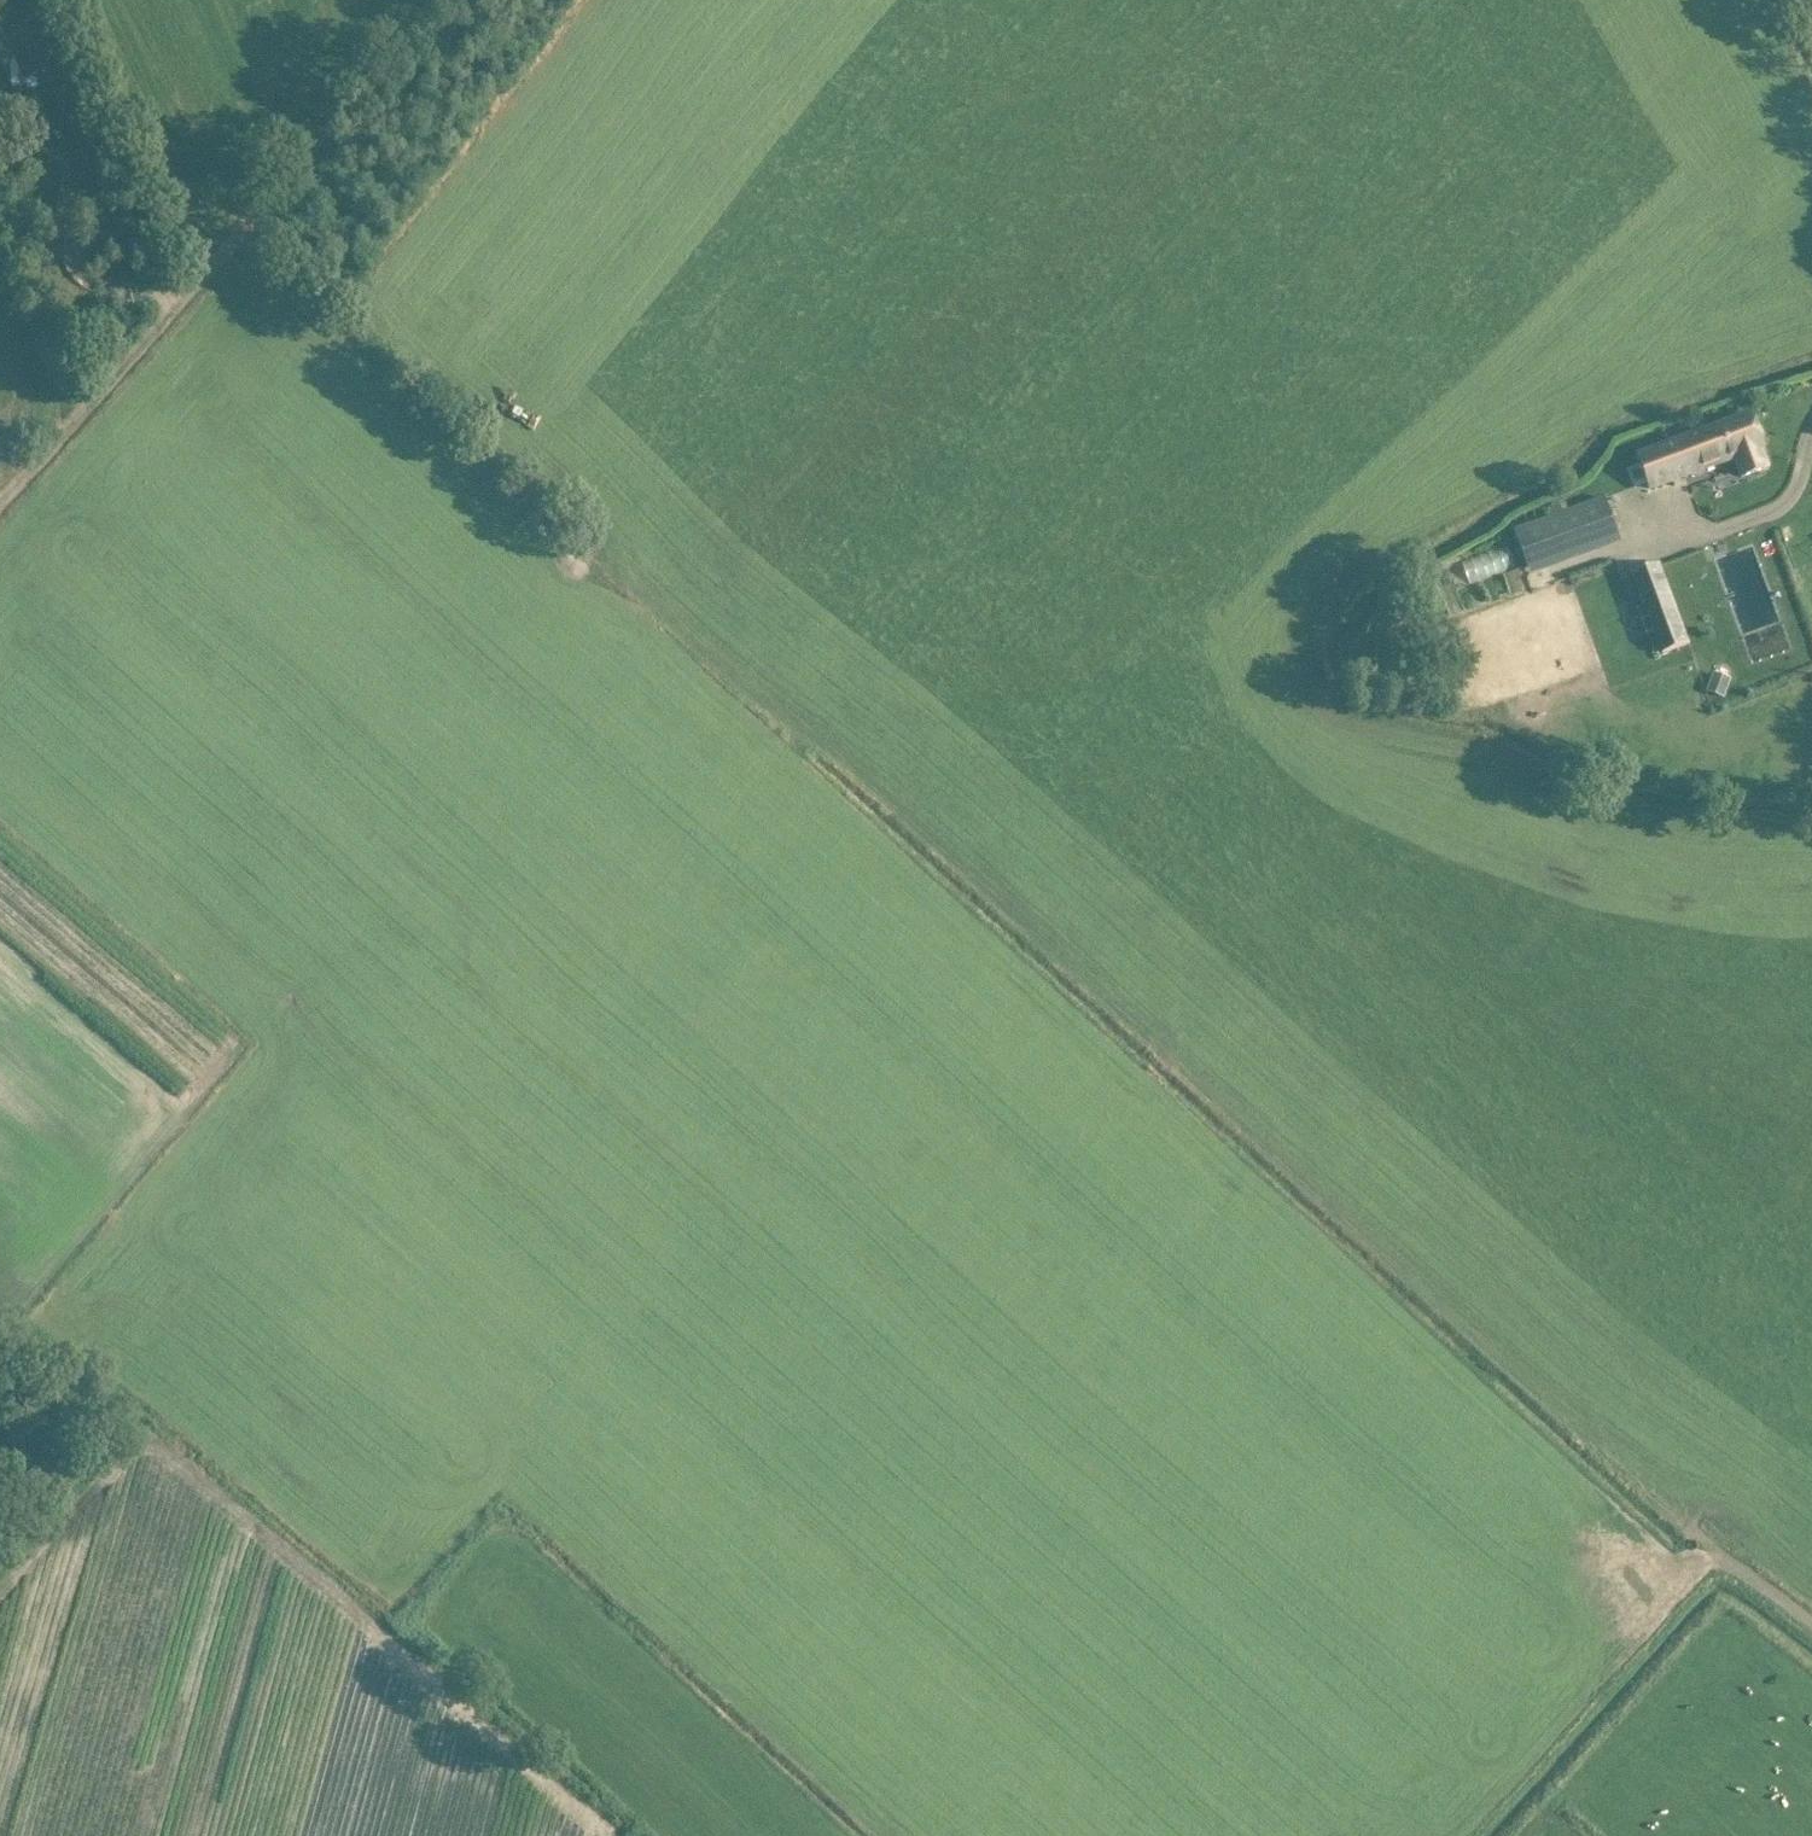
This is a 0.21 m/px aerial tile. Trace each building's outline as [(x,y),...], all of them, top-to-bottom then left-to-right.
[(13,92),(26,86),(23,79),(38,73),(24,41),(8,48),(0,29),(0,62),(13,92)] [(1648,491),(1734,459),(1742,478),(1766,469),(1759,449),(1762,448),(1749,415),(1696,435),(1696,436),(1636,458),(1648,491)] [(1617,504),(1523,536),(1536,574),(1630,542),(1617,504)] [(1660,562),(1632,572),(1644,605),(1637,608),(1646,634),(1654,632),(1662,654),(1690,644),(1660,562)] [(1714,674),(1707,692),(1721,697),(1728,679),(1714,674)]
